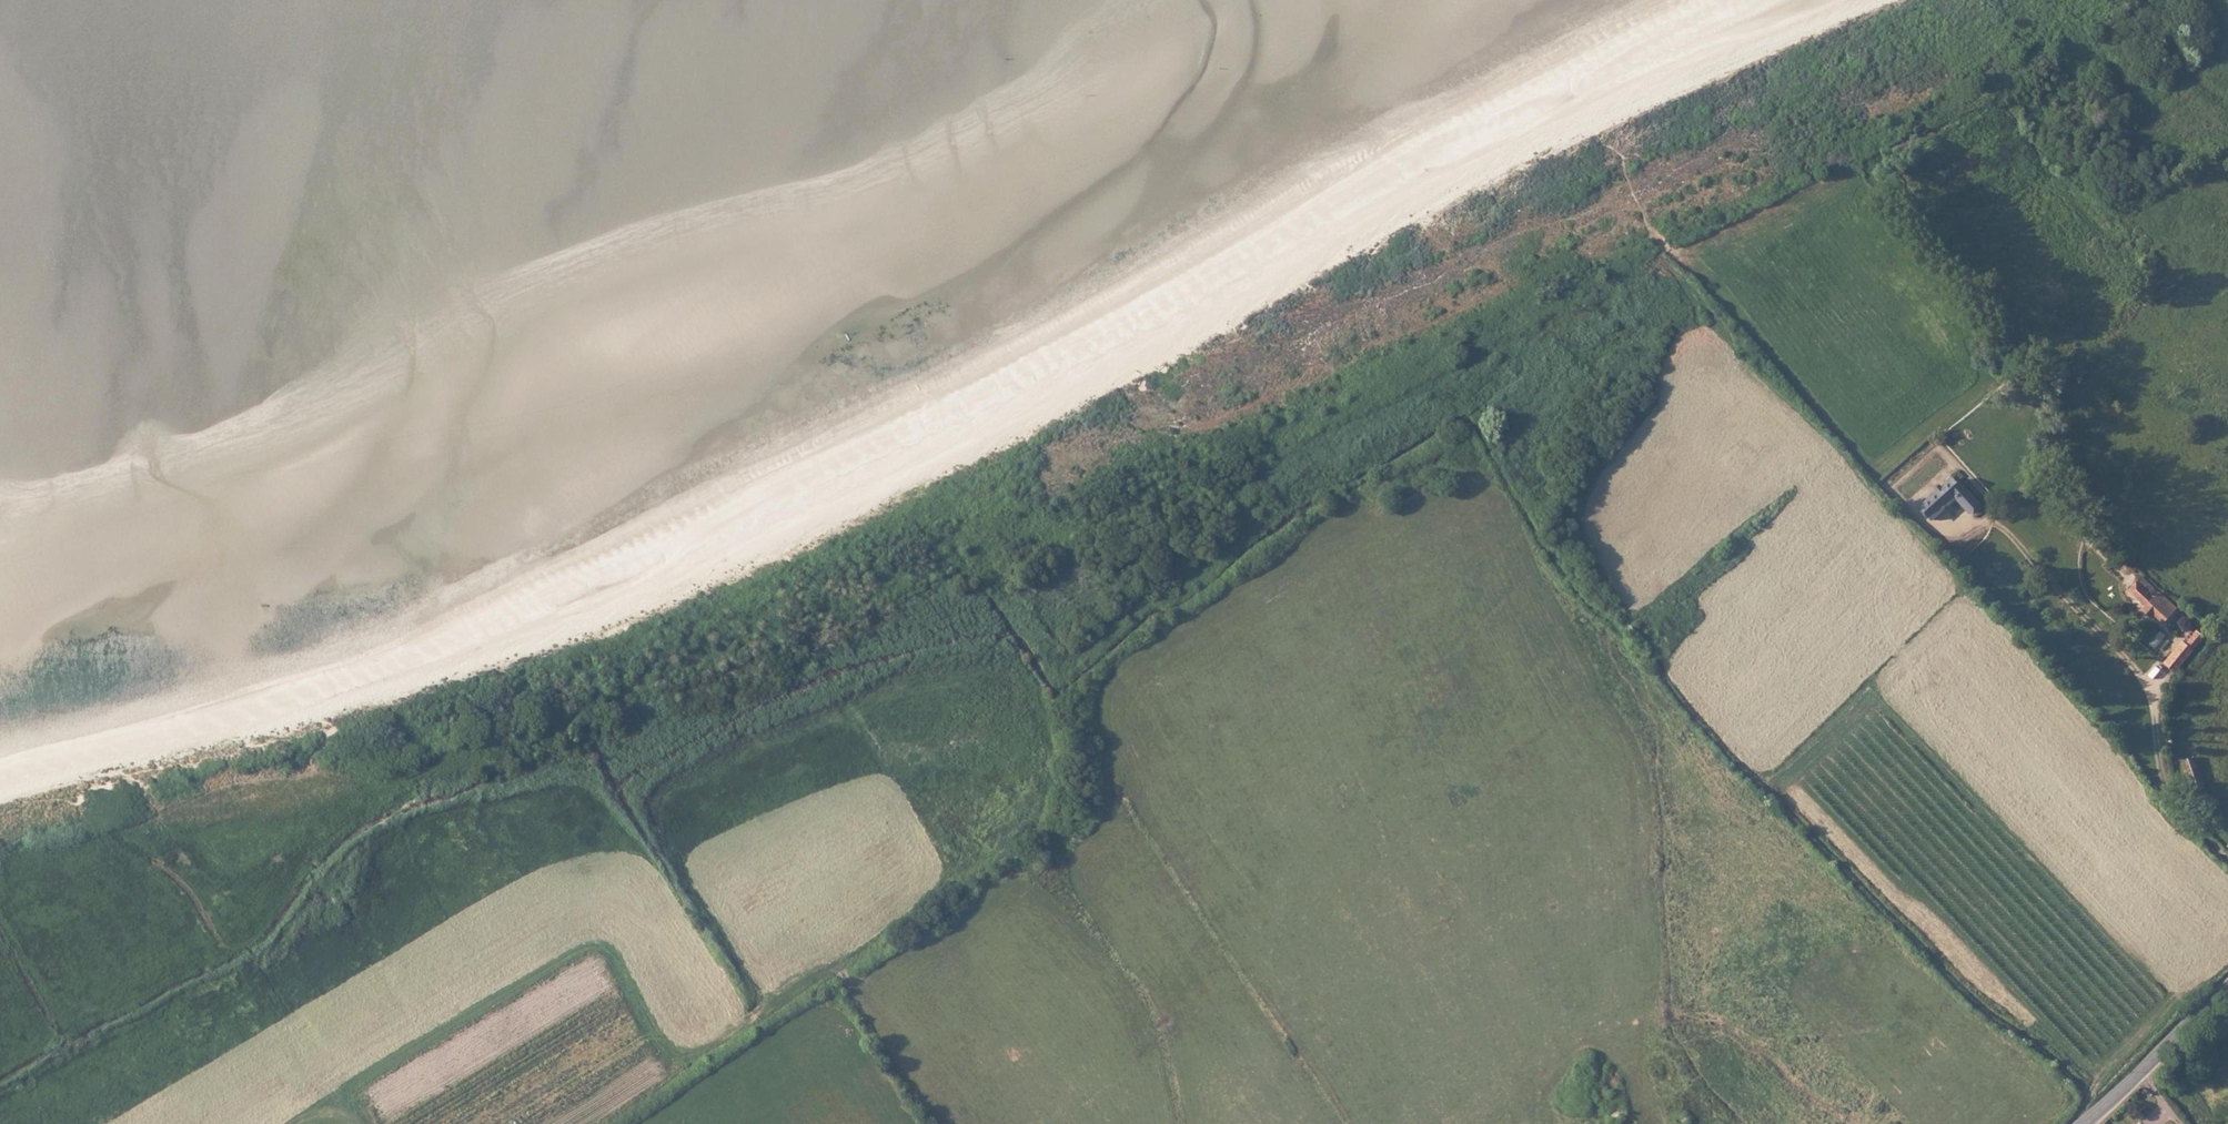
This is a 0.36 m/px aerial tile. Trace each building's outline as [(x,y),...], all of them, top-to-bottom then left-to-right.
[(1965,487),(1959,480),(1956,482),(1951,477),(1922,504),(1934,517),(1955,498),(1969,513),(1980,503),(1965,487)] [(1961,478),(1959,480),(1965,487),(1968,485),(1961,478)] [(2138,575),(2126,588),(2145,604),(2140,608),(2150,616),(2154,612),(2161,618),(2175,604),(2167,597),(2160,604),(2156,600),(2161,594),(2138,575)] [(2187,641),(2195,647),(2204,633),(2195,628),(2187,641)] [(2166,663),(2178,672),(2195,647),(2187,641),(2182,638),(2166,663)] [(2185,752),(2171,757),(2184,798),(2197,793),(2185,752)]
